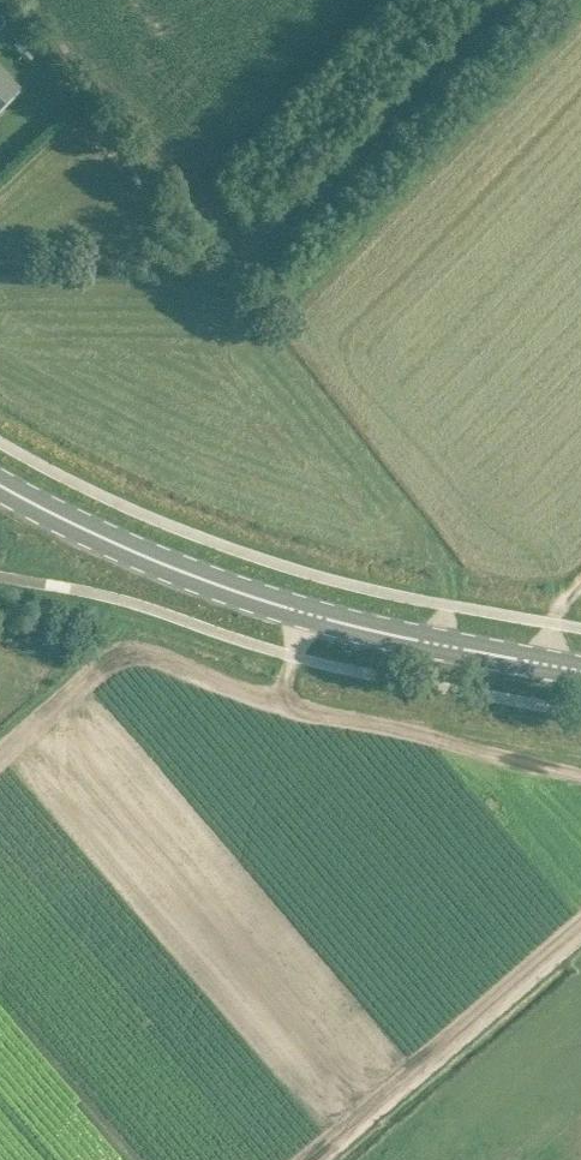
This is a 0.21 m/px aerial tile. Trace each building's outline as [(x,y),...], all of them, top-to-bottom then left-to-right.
[(20,90),(0,71),(0,110),(20,90)]
